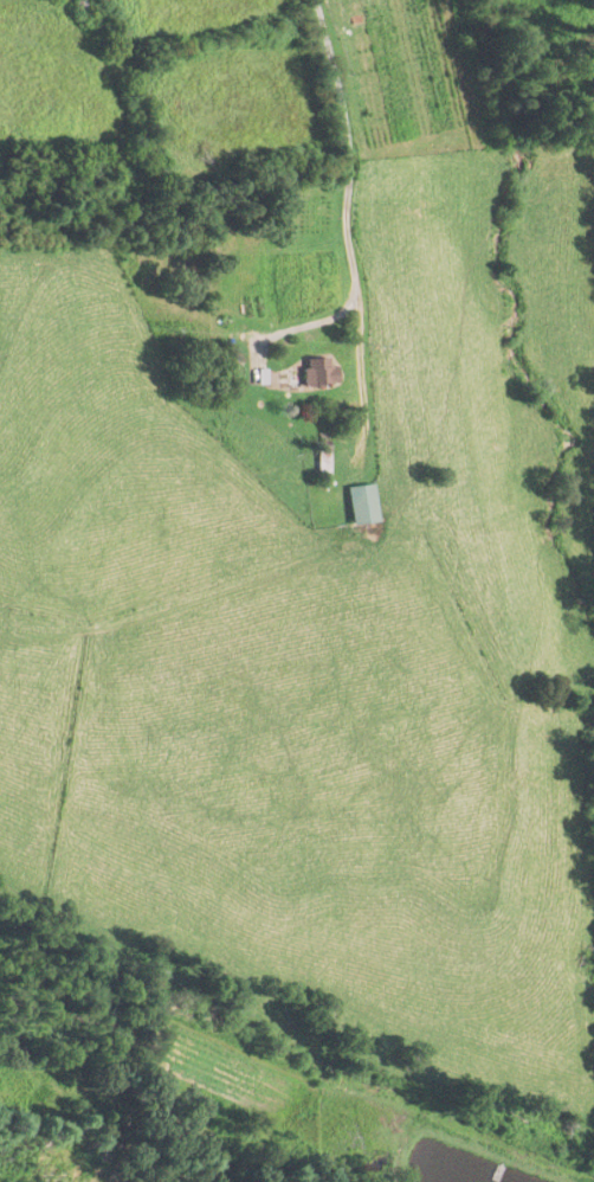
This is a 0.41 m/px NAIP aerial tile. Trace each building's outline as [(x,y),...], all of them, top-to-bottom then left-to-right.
[(328,359),(304,359),(304,386),(335,386),(335,368),(328,368),(328,359)] [(328,479),(328,442),(317,442),(317,479),(328,479)] [(346,488),(350,526),(376,523),(372,485),(346,488)]
